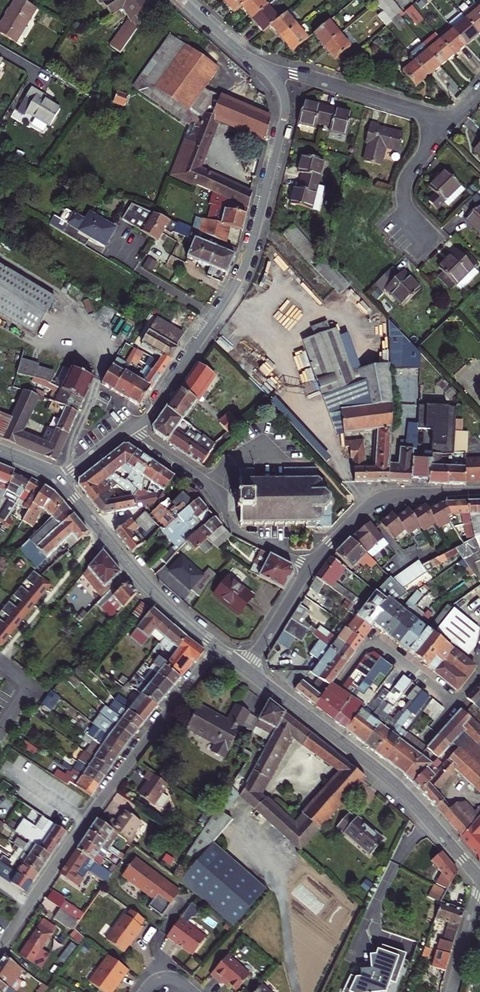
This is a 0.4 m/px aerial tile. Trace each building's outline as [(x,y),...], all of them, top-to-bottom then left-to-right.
[(36,8),(23,0),(16,0),(3,24),(0,22),(0,33),(16,43),(36,8)] [(101,3),(103,3),(111,15),(124,6),(132,19),(120,36),(129,42),(152,9),(146,0),(99,0),(101,3)] [(250,0),(224,0),(223,0),(234,13),(242,7),(250,0)] [(276,0),(275,0),(250,0),(242,7),(253,20),(268,7),(276,0)] [(394,2),(392,0),(386,0),(379,6),(383,11),(394,2)] [(387,16),(398,7),(394,2),(383,11),(384,11),(387,16)] [(479,33),(479,11),(474,4),(462,14),(479,34),(479,33)] [(416,26),(424,20),(412,6),(405,12),(416,26)] [(271,26),(279,20),(268,7),(253,20),(263,32),(271,26)] [(398,15),(402,12),(398,7),(387,16),(391,21),(398,15)] [(392,22),(391,21),(387,16),(384,11),(378,16),(387,27),(392,23),(392,22)] [(282,39),(297,26),(286,13),(279,20),(271,26),(282,39)] [(466,45),(479,34),(462,14),(449,25),(453,29),(466,45)] [(398,30),(405,24),(401,18),(398,15),(391,21),(392,22),(392,23),(398,30)] [(325,47),(340,34),(329,21),(314,34),(325,47)] [(293,52),(308,39),(297,26),(282,39),(293,52)] [(453,55),(466,45),(453,29),(449,33),(440,40),(453,55)] [(335,60),(351,47),(340,34),(325,47),(335,60)] [(441,66),(453,55),(440,40),(435,34),(423,44),(441,66)] [(111,47),(120,54),(129,42),(120,36),(111,47)] [(169,36),(133,87),(139,91),(176,40),(169,36)] [(270,121),(270,119),(248,110),(203,90),(218,70),(199,57),(176,40),(139,91),(187,125),(189,125),(184,139),(186,140),(174,174),(197,185),(212,192),(249,208),(252,193),(203,170),(202,174),(198,172),(199,169),(218,119),(266,140),(270,121)] [(428,77),(441,66),(423,44),(410,55),(415,61),(428,77)] [(351,67),(366,55),(360,48),(346,61),(351,67)] [(415,87),(428,77),(415,61),(402,72),(415,87)] [(46,97),(31,88),(17,111),(25,116),(27,112),(50,126),(60,109),(44,100),(46,97)] [(113,103),(124,106),(128,97),(116,93),(113,103)] [(270,110),(268,103),(265,96),(259,93),(248,110),(270,119),(270,110)] [(323,125),(328,108),(303,102),(298,123),(315,128),(317,123),(323,125)] [(347,135),(352,114),(328,108),(323,125),(331,126),(329,131),(347,135)] [(368,143),(364,162),(381,166),(383,156),(396,159),(398,151),(399,151),(403,134),(385,130),(384,133),(381,132),(382,129),(378,128),(378,126),(370,124),(365,143),(368,143)] [(184,139),(171,173),(174,174),(186,140),(184,139)] [(317,185),(324,161),(302,155),(298,173),(303,174),(301,181),(317,185)] [(460,185),(446,171),(429,187),(436,194),(429,201),(436,209),(443,202),(447,206),(459,195),(454,191),(460,185)] [(196,187),(197,185),(174,174),(172,176),(196,187)] [(317,185),(301,181),(299,188),(294,187),(290,204),(318,211),(325,187),(317,185)] [(465,190),(460,185),(454,191),(459,195),(465,190)] [(243,230),(249,208),(212,192),(209,204),(211,205),(207,220),(202,219),(198,231),(208,236),(209,236),(219,240),(227,243),(231,227),(243,230)] [(476,194),(462,209),(469,216),(465,219),(479,234),(479,198),(476,194)] [(128,223),(139,207),(131,204),(121,219),(128,223)] [(145,223),(152,213),(139,207),(128,223),(140,231),(145,223)] [(55,216),(50,225),(85,246),(90,237),(104,246),(115,228),(90,213),(85,221),(66,210),(60,219),(55,216)] [(184,226),(170,220),(157,215),(152,213),(145,223),(162,234),(164,230),(167,225),(182,231),(184,226)] [(157,242),(162,234),(145,223),(140,231),(157,242)] [(180,235),(182,231),(167,225),(164,230),(171,233),(173,232),(180,235)] [(288,239),(299,230),(294,225),(283,234),(288,239)] [(188,238),(191,229),(184,226),(182,231),(180,235),(188,238)] [(194,241),(198,232),(191,229),(188,238),(194,241)] [(292,244),(303,235),(299,230),(288,239),(292,244)] [(205,244),(206,244),(209,236),(208,236),(198,231),(198,232),(194,241),(187,258),(198,263),(205,244)] [(297,250),(308,240),(303,235),(292,244),(297,250)] [(198,263),(209,267),(219,241),(219,240),(209,236),(206,244),(205,244),(198,263)] [(301,255),(312,245),(308,240),(297,250),(301,254),(301,255)] [(226,274),(237,250),(219,241),(209,267),(206,275),(221,282),(224,273),(226,274)] [(317,251),(316,249),(312,245),(301,255),(306,260),(317,251)] [(457,250),(439,267),(443,272),(456,285),(461,290),(473,279),(468,273),(474,268),(474,267),(467,260),(457,250)] [(311,265),(322,256),(317,251),(306,260),(311,265)] [(316,270),(326,259),(322,256),(311,265),(314,268),(316,270)] [(472,256),(467,260),(474,267),(478,263),(472,256)] [(320,275),(331,264),(326,259),(316,270),(320,275)] [(325,280),(336,269),(331,264),(320,275),(325,280)] [(55,299),(0,265),(0,313),(34,334),(55,299)] [(404,307),(421,290),(403,271),(400,275),(393,267),(375,284),(383,292),(386,289),(404,307)] [(479,273),(474,268),(468,273),(473,279),(479,273)] [(330,285),(341,274),(336,269),(325,280),(330,285)] [(451,290),(456,285),(443,272),(438,276),(451,290)] [(335,290),(345,279),(341,274),(330,285),(335,290)] [(340,295),(350,284),(345,279),(335,290),(340,295)] [(176,347),(184,334),(152,315),(144,328),(150,331),(138,351),(143,354),(149,357),(159,363),(163,356),(171,360),(179,349),(176,347)] [(420,353),(417,350),(388,320),(390,364),(390,369),(405,369),(420,369),(420,353)] [(356,384),(340,339),(336,329),(331,331),(327,322),(311,328),(315,337),(303,341),(323,396),(356,384)] [(138,351),(150,331),(144,328),(132,347),(133,348),(138,351)] [(130,365),(132,361),(134,357),(136,354),(138,351),(133,348),(124,363),(117,359),(102,384),(114,391),(125,372),(130,365)] [(159,363),(153,370),(161,375),(171,360),(163,356),(159,363)] [(147,366),(153,370),(159,363),(149,357),(145,365),(147,366)] [(84,400),(93,378),(71,368),(70,370),(63,366),(55,382),(51,380),(54,376),(47,373),(38,370),(39,365),(22,360),(17,375),(34,379),(43,381),(61,390),(84,400)] [(183,420),(214,374),(198,364),(198,363),(167,407),(183,420)] [(375,406),(392,404),(390,369),(390,364),(366,369),(375,406)] [(131,376),(135,368),(130,365),(125,372),(130,375),(131,376)] [(161,375),(153,370),(147,366),(142,373),(144,383),(151,388),(152,389),(161,375)] [(364,407),(375,406),(366,369),(358,370),(364,407)] [(130,389),(123,386),(130,375),(125,372),(114,391),(125,398),(130,389)] [(139,407),(151,388),(144,383),(142,373),(141,372),(136,379),(133,384),(136,386),(128,400),(139,407)] [(403,386),(419,385),(420,374),(405,374),(403,374),(403,386)] [(133,384),(136,379),(131,376),(130,375),(123,386),(130,389),(133,384)] [(78,414),(84,400),(61,390),(43,381),(34,379),(32,382),(53,391),(49,400),(67,407),(67,408),(78,414)] [(128,400),(136,386),(133,384),(130,389),(125,398),(128,400)] [(33,407),(38,396),(25,391),(16,411),(29,416),(33,407)] [(69,434),(78,414),(67,408),(67,407),(49,400),(47,407),(63,414),(57,429),(69,434)] [(392,421),(392,404),(375,406),(364,407),(340,410),(344,435),(379,430),(391,431),(392,421)] [(453,453),(454,431),(456,408),(455,408),(435,407),(427,406),(426,423),(418,423),(418,424),(416,450),(413,450),(411,479),(429,481),(432,460),(432,455),(441,455),(442,455),(453,454),(453,453)] [(426,423),(427,406),(418,406),(418,423),(426,423)] [(36,419),(38,412),(33,407),(29,416),(35,419),(36,419)] [(177,428),(183,420),(167,407),(153,427),(154,432),(172,445),(182,432),(177,428)] [(25,424),(29,416),(16,411),(12,418),(25,424)] [(3,439),(12,418),(3,414),(0,422),(0,438),(3,439)] [(229,433),(239,424),(230,414),(219,423),(228,433),(229,433)] [(34,437),(21,432),(25,424),(12,418),(3,439),(29,450),(34,437)] [(411,482),(411,479),(413,450),(416,450),(418,424),(409,423),(406,448),(400,448),(399,464),(390,464),(388,482),(411,482)] [(36,453),(57,461),(69,434),(57,429),(56,430),(47,426),(41,440),(36,453)] [(388,482),(390,464),(391,436),(390,436),(391,431),(379,430),(376,469),(375,482),(388,482)] [(198,435),(196,437),(188,431),(185,434),(182,432),(172,445),(186,454),(194,442),(197,444),(202,438),(198,435)] [(467,453),(467,436),(464,436),(464,432),(454,431),(453,453),(455,453),(465,453),(467,453)] [(216,444),(215,443),(203,435),(202,438),(197,444),(194,442),(186,454),(201,464),(209,452),(216,444)] [(36,453),(41,440),(34,437),(29,450),(36,453)] [(367,482),(367,469),(364,442),(361,442),(361,447),(349,447),(351,458),(354,458),(354,480),(354,482),(367,482)] [(130,475),(143,455),(128,445),(123,445),(103,460),(114,473),(120,468),(130,475)] [(465,485),(465,481),(465,460),(465,453),(455,453),(455,456),(457,456),(457,465),(454,467),(454,468),(449,468),(447,484),(465,485)] [(143,477),(153,462),(143,455),(130,475),(127,479),(138,490),(141,491),(142,487),(142,486),(143,487),(144,486),(142,485),(143,477)] [(447,484),(449,468),(439,467),(442,455),(441,455),(432,455),(432,460),(429,481),(429,484),(447,484)] [(465,460),(465,481),(479,480),(479,459),(465,460)] [(125,481),(114,473),(103,460),(79,480),(78,486),(86,495),(96,487),(100,492),(107,486),(106,484),(108,482),(110,483),(113,481),(117,485),(131,498),(132,498),(132,497),(134,494),(138,490),(127,479),(125,481)] [(151,482),(161,467),(153,462),(143,477),(151,482)] [(15,470),(0,465),(0,489),(6,492),(14,473),(15,470)] [(164,491),(174,476),(161,467),(151,482),(164,491)] [(287,524),(290,524),(295,524),(295,526),(297,526),(297,524),(306,524),(305,526),(306,526),(306,528),(307,528),(307,527),(313,527),(316,527),(316,529),(320,529),(322,529),(322,527),(330,527),(331,528),(331,527),(331,514),(331,513),(330,506),(331,507),(332,505),(330,504),(330,498),(332,497),(331,496),(329,497),(325,493),(326,491),(325,490),(325,483),(322,483),(318,480),(317,480),(317,478),(316,478),(316,469),(284,469),(284,480),(276,480),(276,478),(274,478),(274,480),(266,480),(266,478),(264,478),(264,480),(255,480),(255,478),(254,478),(254,469),(241,470),(241,468),(240,468),(240,480),(239,480),(239,482),(240,482),(240,494),(239,494),(239,495),(237,495),(237,497),(239,497),(239,502),(239,507),(237,507),(237,510),(239,510),(239,511),(240,511),(240,523),(239,523),(239,524),(240,524),(240,527),(242,526),(242,524),(254,524),(254,526),(256,526),(256,524),(264,524),(264,526),(266,526),(266,524),(275,524),(275,526),(276,526),(276,524),(285,524),(285,526),(287,526),(287,524)] [(367,482),(375,482),(376,469),(367,469),(367,482)] [(29,481),(14,473),(6,492),(3,497),(10,501),(0,516),(0,519),(5,522),(17,504),(29,481)] [(35,503),(45,486),(39,482),(31,478),(29,481),(17,504),(29,511),(32,507),(35,503)] [(117,485),(113,481),(110,483),(108,482),(106,484),(107,486),(100,492),(96,487),(86,495),(92,503),(102,496),(111,490),(117,485)] [(43,508),(53,491),(45,486),(35,503),(43,508)] [(198,492),(189,486),(172,504),(162,494),(157,500),(159,504),(159,506),(151,513),(165,528),(199,499),(198,492)] [(115,501),(118,500),(111,490),(102,496),(92,503),(101,513),(105,514),(117,512),(115,501)] [(148,494),(147,494),(141,491),(138,490),(134,494),(132,497),(132,498),(131,498),(118,500),(115,501),(117,512),(142,507),(159,504),(157,500),(156,493),(148,494)] [(43,509),(45,510),(55,492),(53,491),(43,508),(43,509)] [(52,518),(64,502),(55,492),(45,510),(52,518)] [(190,532),(212,514),(199,499),(165,528),(160,528),(175,546),(161,559),(166,564),(186,541),(182,535),(184,533),(188,530),(190,532)] [(51,526),(70,510),(64,502),(52,518),(50,520),(48,522),(51,526)] [(469,541),(474,539),(467,502),(445,503),(445,504),(451,516),(464,515),(469,541)] [(479,515),(475,502),(467,502),(474,539),(479,550),(479,518),(479,515)] [(43,509),(43,508),(35,503),(32,507),(35,508),(33,511),(40,515),(40,514),(43,509)] [(448,517),(451,516),(445,504),(445,503),(441,503),(429,511),(436,523),(439,528),(450,522),(448,517)] [(424,531),(436,523),(429,511),(426,505),(412,514),(420,526),(424,531)] [(33,528),(40,515),(33,511),(35,508),(32,507),(29,511),(23,522),(33,528)] [(408,535),(420,526),(412,514),(409,509),(396,519),(405,530),(408,535)] [(69,550),(88,532),(74,515),(70,510),(51,526),(48,522),(17,552),(33,569),(46,557),(53,566),(70,551),(69,550)] [(142,544),(145,542),(136,530),(141,526),(146,532),(155,523),(145,512),(134,523),(131,520),(115,532),(132,553),(142,544)] [(393,539),(405,530),(396,519),(393,513),(380,523),(393,539)] [(223,526),(212,514),(190,532),(188,530),(184,533),(182,535),(186,541),(195,551),(207,540),(223,526)] [(371,559),(388,545),(370,523),(351,539),(371,559)] [(455,523),(452,525),(457,534),(460,532),(455,523)] [(217,548),(232,535),(223,526),(207,540),(217,548)] [(376,564),(371,559),(351,539),(335,554),(352,569),(362,559),(372,569),(376,564)] [(474,539),(469,541),(463,544),(422,566),(426,572),(440,565),(439,564),(446,560),(458,553),(463,560),(469,567),(474,575),(479,583),(479,575),(475,564),(479,561),(479,550),(474,539)] [(212,547),(207,541),(200,547),(205,553),(212,547)] [(294,573),(292,566),(261,550),(249,571),(284,590),(294,573)] [(119,575),(122,573),(103,551),(83,575),(103,598),(122,578),(119,575)] [(208,569),(202,575),(181,557),(169,571),(190,590),(191,589),(199,597),(209,582),(215,575),(208,569)] [(352,603),(356,598),(336,583),(346,569),(331,557),(316,576),(325,583),(347,599),(351,602),(352,603)] [(464,570),(469,567),(463,560),(459,563),(464,570)] [(427,573),(426,572),(422,566),(419,561),(413,565),(421,577),(427,573)] [(379,576),(383,571),(380,568),(376,564),(372,569),(379,576)] [(415,581),(421,577),(413,565),(407,570),(415,581)] [(455,576),(462,571),(459,566),(451,571),(455,576)] [(469,579),(474,575),(469,567),(464,570),(463,571),(469,579)] [(36,572),(34,569),(26,580),(28,582),(36,572)] [(409,585),(415,581),(407,570),(400,574),(409,585)] [(41,576),(36,572),(28,582),(34,587),(29,593),(37,599),(49,583),(41,576)] [(403,589),(409,585),(400,574),(393,580),(403,589)] [(317,594),(325,583),(316,576),(309,588),(317,594)] [(253,597),(228,577),(218,590),(234,603),(233,604),(241,611),(253,597)] [(394,602),(407,593),(403,589),(393,580),(390,577),(376,592),(366,605),(365,606),(377,615),(372,622),(375,625),(383,615),(385,611),(389,607),(391,605),(394,602)] [(113,621),(136,595),(122,578),(103,598),(98,604),(113,621)] [(24,588),(21,586),(13,595),(16,598),(24,588)] [(29,593),(24,588),(16,598),(21,602),(17,608),(24,614),(37,599),(29,593)] [(215,594),(238,615),(241,611),(233,604),(234,603),(218,590),(215,594)] [(415,607),(414,605),(422,595),(417,591),(402,609),(401,608),(384,632),(391,638),(409,615),(415,607)] [(365,606),(366,605),(356,598),(352,603),(362,610),(365,606)] [(346,609),(351,602),(347,599),(342,606),(346,609)] [(11,603),(9,601),(1,611),(3,612),(11,603)] [(137,621),(148,607),(142,602),(130,617),(137,621)] [(372,622),(377,615),(365,606),(362,610),(352,603),(351,602),(346,609),(356,617),(372,628),(375,625),(372,622)] [(384,632),(401,608),(394,603),(394,602),(391,605),(389,607),(385,611),(383,615),(375,625),(384,632)] [(17,608),(11,603),(3,612),(9,617),(4,623),(12,629),(24,614),(17,608)] [(304,621),(310,612),(299,605),(290,619),(301,625),(304,621)] [(475,646),(478,629),(449,607),(448,606),(443,612),(442,612),(428,629),(427,629),(409,651),(433,671),(452,648),(453,649),(456,645),(464,651),(468,655),(475,646)] [(421,618),(425,614),(416,607),(415,607),(409,615),(391,638),(399,645),(418,621),(418,622),(421,618)] [(164,638),(174,626),(153,608),(131,637),(142,646),(152,634),(154,632),(156,634),(158,632),(164,638)] [(426,622),(432,614),(428,610),(425,614),(421,618),(426,622)] [(79,623),(87,615),(84,612),(76,620),(79,623)] [(368,635),(372,628),(356,617),(347,629),(346,628),(338,639),(338,640),(355,652),(363,641),(355,635),(359,629),(368,635)] [(309,631),(310,630),(301,625),(290,619),(283,631),(295,638),(302,643),(309,632),(309,631)] [(0,620),(0,644),(12,629),(4,623),(0,620)] [(310,630),(312,627),(304,621),(301,625),(310,630)] [(409,651),(427,629),(418,622),(418,621),(399,645),(408,652),(409,651)] [(173,656),(187,638),(174,626),(164,638),(161,642),(153,653),(155,654),(161,647),(171,654),(173,656)] [(338,640),(338,639),(331,633),(321,626),(317,631),(312,627),(310,630),(309,631),(309,632),(310,633),(319,640),(331,649),(339,654),(337,656),(347,663),(355,652),(338,640)] [(363,641),(368,635),(359,629),(355,635),(363,641)] [(288,650),(295,638),(283,631),(276,643),(288,650)] [(161,642),(164,638),(158,632),(156,634),(154,632),(152,634),(161,642)] [(190,652),(196,645),(187,638),(173,656),(167,663),(178,672),(185,664),(183,663),(188,657),(189,657),(192,653),(190,652)] [(332,683),(347,663),(337,656),(339,654),(331,649),(319,640),(309,653),(320,662),(312,673),(330,686),(332,683)] [(195,663),(205,651),(196,645),(190,652),(192,653),(189,657),(188,657),(183,663),(185,664),(178,672),(179,673),(180,673),(183,676),(194,662),(195,663)] [(461,655),(464,651),(456,645),(453,649),(461,655)] [(475,666),(472,664),(461,655),(453,649),(452,648),(433,671),(457,690),(475,666)] [(335,722),(359,687),(353,683),(360,673),(366,677),(381,657),(375,652),(374,653),(366,654),(341,689),(340,690),(341,691),(334,701),(332,700),(324,713),(335,722)] [(179,673),(178,672),(167,663),(165,662),(159,657),(150,669),(153,671),(174,687),(181,678),(178,675),(179,673)] [(372,693),(392,667),(381,657),(366,677),(359,687),(335,722),(346,730),(366,705),(369,702),(374,694),(372,693)] [(164,698),(174,687),(153,671),(147,678),(144,675),(149,669),(147,667),(148,666),(145,663),(136,673),(156,689),(154,691),(164,698)] [(79,677),(85,671),(79,665),(73,672),(79,677)] [(99,678),(104,672),(99,668),(94,674),(95,675),(99,678)] [(287,685),(299,671),(271,671),(270,671),(287,685)] [(299,671),(287,685),(294,690),(315,706),(322,697),(302,681),(310,671),(299,671)] [(346,730),(356,738),(404,676),(399,672),(377,699),(378,699),(373,705),(370,709),(366,705),(346,730)] [(154,691),(156,689),(136,673),(134,676),(142,683),(136,690),(141,694),(147,699),(157,707),(164,698),(154,691)] [(70,674),(66,679),(75,688),(80,683),(70,674)] [(124,685),(128,680),(122,676),(119,681),(124,685)] [(392,710),(390,708),(410,681),(404,676),(356,738),(365,745),(387,716),(392,710)] [(340,690),(341,689),(336,686),(332,683),(330,686),(322,697),(315,706),(319,710),(324,713),(332,700),(334,701),(341,691),(340,690)] [(467,698),(474,704),(479,698),(479,684),(467,698)] [(410,701),(401,713),(399,711),(393,720),(387,716),(365,745),(375,753),(407,710),(410,706),(422,691),(416,686),(407,698),(410,701)] [(41,703),(51,710),(59,697),(50,690),(41,703)] [(416,711),(428,696),(422,691),(410,706),(416,711)] [(145,722),(157,707),(147,699),(141,694),(129,711),(145,722)] [(122,706),(126,700),(119,695),(115,700),(115,701),(122,706)] [(435,721),(444,709),(433,699),(423,711),(435,721)] [(145,722),(129,711),(122,706),(115,701),(115,700),(109,708),(139,730),(145,722)] [(273,736),(286,714),(269,700),(259,719),(259,720),(255,727),(273,736)] [(223,759),(249,712),(237,705),(228,721),(219,716),(218,719),(214,717),(216,714),(199,705),(187,728),(216,744),(212,752),(223,759)] [(133,737),(139,730),(109,708),(107,707),(106,707),(100,714),(103,717),(133,737)] [(385,760),(406,733),(400,728),(412,713),(407,710),(375,753),(385,760)] [(470,719),(471,718),(465,713),(461,710),(438,735),(450,746),(453,743),(464,731),(465,730),(462,728),(470,719)] [(125,747),(133,737),(103,717),(100,714),(98,712),(90,722),(94,725),(96,727),(109,736),(125,747)] [(259,719),(249,713),(242,725),(253,731),(255,727),(259,720),(259,719)] [(257,794),(272,768),(290,734),(295,738),(302,726),(286,714),(273,736),(269,743),(246,784),(247,785),(240,796),(248,803),(257,794)] [(470,719),(462,728),(465,730),(464,731),(479,745),(479,744),(479,728),(470,719)] [(117,760),(125,747),(109,736),(96,727),(94,729),(96,731),(94,733),(90,730),(91,729),(80,721),(76,728),(82,733),(86,735),(102,747),(101,748),(117,760)] [(303,745),(311,733),(302,726),(295,738),(303,745)] [(269,743),(273,736),(255,727),(253,731),(251,734),(269,743)] [(479,745),(464,731),(453,743),(458,748),(479,769),(479,744),(479,745)] [(405,775),(428,748),(407,732),(406,733),(385,760),(405,775)] [(300,850),(366,777),(311,733),(303,745),(340,771),(294,825),(265,798),(264,799),(255,809),(300,850)] [(111,768),(117,760),(101,748),(102,747),(86,735),(82,740),(90,745),(85,752),(103,763),(111,768)] [(449,747),(450,746),(438,735),(428,748),(438,758),(449,747)] [(454,752),(458,748),(453,743),(450,746),(449,747),(454,752)] [(437,760),(438,758),(428,748),(405,775),(413,784),(437,760)] [(458,748),(454,752),(438,772),(421,793),(436,809),(444,801),(436,792),(455,768),(479,792),(479,769),(458,748)] [(249,761),(251,755),(242,751),(239,757),(249,761)] [(111,768),(103,763),(85,752),(84,752),(79,760),(104,778),(111,768)] [(99,786),(104,778),(79,760),(77,762),(73,769),(99,786)] [(421,793),(438,772),(435,769),(440,763),(437,760),(413,784),(421,793)] [(91,797),(99,786),(73,769),(70,773),(68,771),(65,775),(58,770),(54,776),(68,785),(70,782),(76,786),(75,786),(91,797)] [(162,793),(168,785),(149,772),(144,778),(148,781),(139,795),(154,805),(155,804),(159,807),(163,806),(169,798),(162,793)] [(239,794),(231,787),(219,804),(228,810),(239,794)] [(43,816),(47,809),(16,789),(12,796),(43,816)] [(255,809),(264,799),(257,794),(248,803),(255,809)] [(442,816),(451,808),(444,801),(436,809),(442,816)] [(474,812),(465,802),(457,809),(454,805),(451,808),(442,816),(451,827),(461,838),(479,816),(479,806),(474,812)] [(233,820),(216,809),(212,815),(205,826),(192,845),(172,875),(180,881),(213,843),(233,820)] [(134,834),(142,823),(125,811),(117,822),(113,819),(108,827),(118,834),(128,842),(130,843),(136,835),(134,834)] [(205,826),(212,815),(206,811),(199,822),(205,826)] [(357,820),(349,814),(337,828),(369,855),(383,839),(358,818),(357,820)] [(461,838),(479,859),(479,816),(461,838)] [(52,856),(67,833),(44,818),(43,817),(36,827),(24,820),(16,832),(30,841),(52,856)] [(110,846),(118,834),(108,827),(97,820),(89,832),(105,842),(102,846),(108,851),(122,860),(133,845),(130,843),(128,842),(126,844),(125,843),(119,852),(110,846)] [(102,846),(105,842),(89,832),(83,841),(99,851),(97,853),(104,858),(108,851),(102,846)] [(46,865),(52,856),(30,841),(27,845),(18,839),(14,844),(15,845),(46,865)] [(97,853),(99,851),(83,841),(77,850),(101,866),(103,862),(102,861),(104,858),(97,853)] [(266,889),(213,843),(180,881),(196,896),(202,900),(222,878),(253,905),(266,889)] [(39,874),(46,865),(15,845),(12,849),(15,851),(12,856),(39,874)] [(109,871),(101,866),(77,850),(60,875),(78,887),(88,872),(105,884),(113,874),(109,871)] [(458,872),(442,853),(432,861),(442,873),(436,884),(448,890),(456,875),(458,872)] [(39,874),(12,856),(9,861),(3,857),(0,861),(0,862),(33,883),(39,874)] [(149,906),(162,916),(172,903),(161,888),(164,881),(157,875),(157,874),(146,866),(145,866),(135,859),(123,875),(129,880),(131,880),(134,883),(154,899),(149,906)] [(33,883),(0,862),(0,869),(1,870),(0,871),(0,876),(26,893),(33,883)] [(113,874),(117,867),(113,864),(109,871),(113,874)] [(250,907),(253,905),(222,878),(202,900),(233,928),(250,907)] [(161,888),(172,903),(180,893),(164,881),(161,888)] [(79,921),(84,914),(64,901),(60,908),(61,909),(79,921)] [(453,944),(459,925),(464,911),(441,902),(438,909),(436,916),(435,918),(448,923),(442,940),(453,944)] [(73,930),(79,921),(61,909),(55,918),(73,930)] [(140,926),(144,920),(131,910),(126,916),(124,915),(106,940),(124,952),(131,942),(132,942),(142,928),(140,926)] [(192,929),(192,927),(180,918),(167,936),(179,945),(179,944),(194,954),(204,940),(203,937),(192,929)] [(41,950),(55,930),(43,921),(35,932),(34,934),(20,955),(40,969),(50,955),(41,950)] [(434,968),(446,971),(453,944),(442,940),(440,940),(437,951),(432,967),(434,968)] [(86,955),(91,947),(86,943),(81,951),(86,955)] [(342,991),(389,991),(399,961),(399,970),(405,951),(378,943),(375,951),(367,952),(368,962),(367,966),(359,967),(357,973),(347,974),(342,991)] [(236,991),(250,975),(227,955),(211,975),(222,984),(225,981),(229,985),(236,991)] [(5,956),(0,964),(0,982),(14,991),(16,991),(23,983),(17,978),(21,973),(25,976),(28,973),(5,956)] [(128,971),(108,956),(100,968),(101,969),(90,983),(103,991),(111,991),(119,981),(120,983),(128,971)] [(0,982),(0,991),(14,991),(0,982)]
